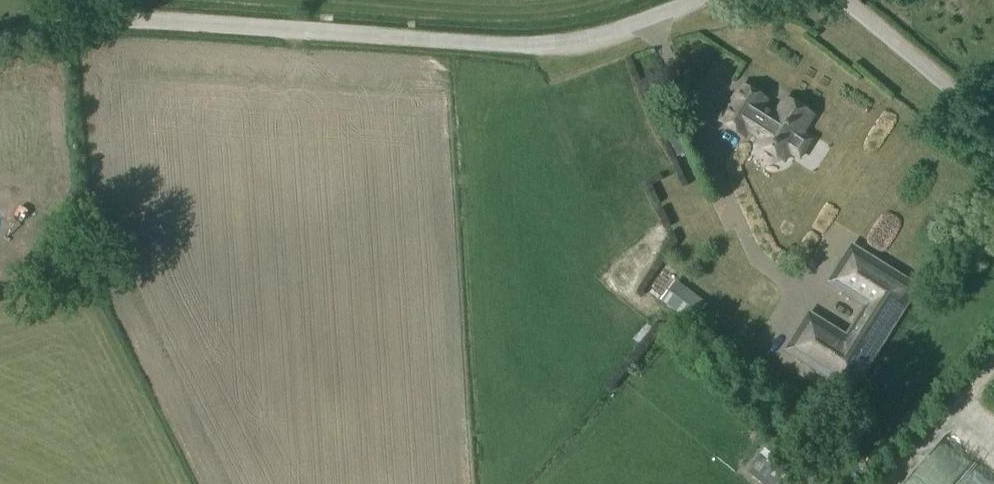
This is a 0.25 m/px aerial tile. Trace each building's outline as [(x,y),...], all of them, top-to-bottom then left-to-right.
[(740,86),(719,121),(743,136),(748,129),(760,137),(759,139),(786,157),(789,153),(793,155),(804,137),(800,135),(812,117),(784,99),(772,118),(760,110),(765,102),(740,86)] [(794,157),(808,166),(823,141),(809,132),(794,157)] [(808,317),(787,350),(849,390),(913,288),(850,249),(829,283),(892,322),(870,356),(808,317)] [(830,293),(830,312),(840,312),(840,293),(830,293)] [(760,466),(784,483),(790,483),(804,465),(777,444),(760,466)]
